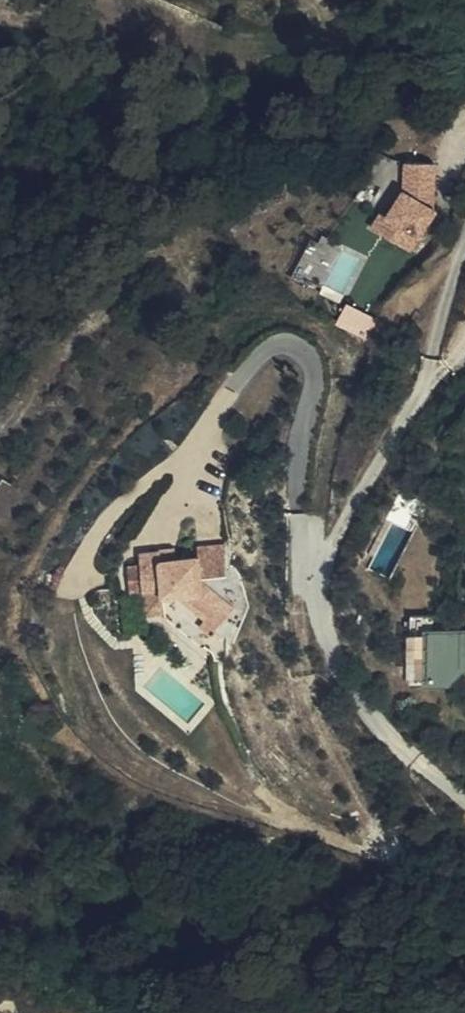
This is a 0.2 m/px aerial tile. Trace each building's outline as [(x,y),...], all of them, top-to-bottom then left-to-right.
[(438,163),(409,161),(407,188),(390,213),(396,217),(386,232),(412,249),(438,210),(435,207),(430,204),(431,196),(436,196),(438,163)] [(390,213),(384,210),(375,225),(386,232),(396,217),(390,213)] [(351,303),(340,323),(369,338),(379,319),(351,303)] [(231,537),(204,539),(204,550),(206,569),(233,568),(231,537)] [(206,569),(204,550),(166,552),(166,541),(146,542),(147,555),(133,556),(135,582),(147,581),(149,606),(169,605),(168,608),(210,634),(246,598),(234,587),(233,568),(206,569)] [(204,640),(210,634),(168,608),(169,605),(149,606),(147,581),(135,582),(133,556),(125,556),(129,625),(150,624),(149,616),(164,615),(204,640)] [(435,627),(435,614),(414,613),(414,683),(454,683),(464,671),(464,627),(435,627)]
